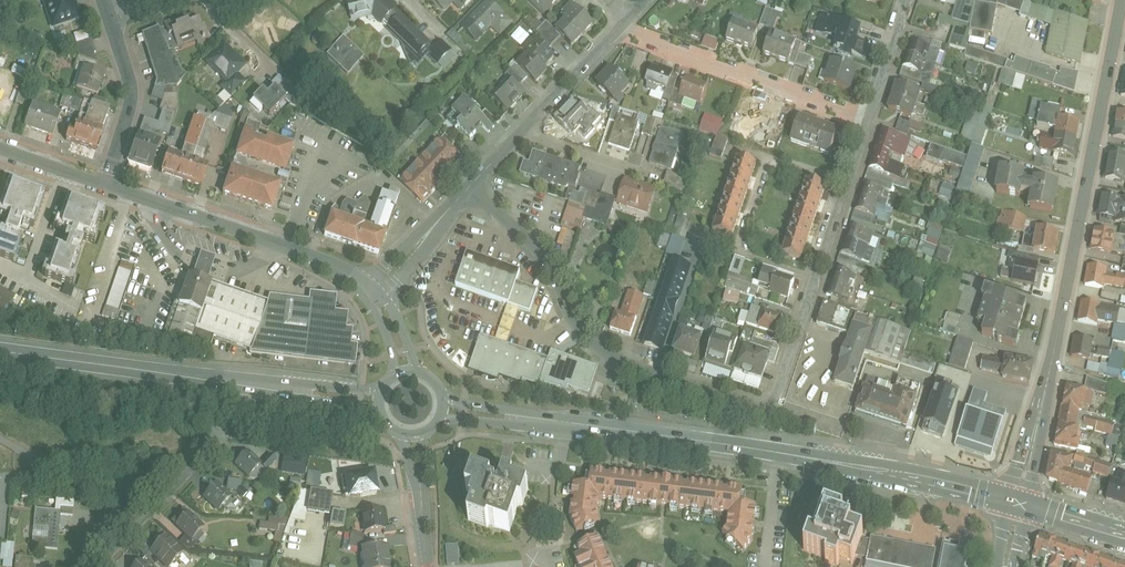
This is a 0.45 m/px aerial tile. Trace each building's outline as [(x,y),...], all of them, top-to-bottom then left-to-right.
[(55,4),(48,7),(54,24),(78,16),(73,0),(53,0),(55,4)] [(353,19),(373,14),(391,31),(403,17),(385,0),(348,0),(353,19)] [(444,10),(453,1),(462,10),(464,8),(465,8),(466,7),(465,7),(472,0),(434,0),(444,10)] [(531,1),(544,13),(557,0),(532,0),(531,1)] [(953,18),(958,20),(971,24),(976,0),(959,0),(953,18)] [(1089,23),(1070,16),(1053,11),(1024,1),(1021,0),(976,0),(971,24),(970,34),(967,47),(966,51),(965,57),(1003,69),(1012,72),(1016,74),(1028,78),(1053,86),(1075,94),(1079,73),(1081,63),(1089,23)] [(489,2),(464,28),(477,41),(494,23),(503,32),(512,23),(489,2)] [(557,32),(556,33),(561,37),(572,47),(593,25),(572,5),(563,14),(569,20),(557,32)] [(767,9),(761,26),(767,28),(767,27),(773,11),(767,9)] [(784,14),(773,10),(773,11),(767,27),(774,30),(778,19),(782,20),(784,14)] [(179,19),(165,24),(166,26),(160,28),(169,52),(173,50),(179,48),(177,43),(197,36),(199,39),(208,36),(205,28),(202,29),(199,21),(197,22),(194,16),(181,21),(181,20),(180,19),(179,19)] [(849,25),(822,16),(817,32),(825,35),(826,32),(842,38),(839,49),(864,57),(868,45),(855,40),(859,29),(859,28),(854,26),(850,25),(849,25)] [(435,48),(403,17),(391,31),(405,44),(413,62),(424,50),(429,54),(429,55),(435,48)] [(874,26),(856,20),(854,26),(859,28),(859,29),(872,33),(874,26)] [(971,24),(958,20),(950,46),(966,51),(970,34),(971,24)] [(557,32),(546,22),(537,32),(542,37),(552,46),(561,37),(556,33),(557,32)] [(759,31),(734,22),(727,41),(737,44),(737,43),(752,49),(759,31)] [(159,27),(142,35),(157,81),(155,88),(165,87),(177,87),(187,75),(181,71),(178,63),(179,63),(178,62),(173,50),(169,52),(160,28),(159,27)] [(797,41),(773,32),(772,35),(771,35),(764,54),(789,64),(797,44),(796,44),(797,41)] [(707,35),(702,46),(718,52),(722,41),(707,35)] [(552,46),(542,37),(537,42),(547,51),(552,46)] [(343,38),(326,55),(337,66),(355,49),(343,38)] [(92,39),(75,44),(79,57),(98,63),(95,53),(96,53),(92,39)] [(474,49),(463,39),(457,45),(468,56),(474,49)] [(435,48),(429,55),(429,54),(429,55),(439,64),(445,58),(446,59),(451,54),(449,53),(451,51),(442,42),(435,48)] [(547,51),(537,42),(527,53),(547,72),(548,72),(544,69),(555,58),(547,51)] [(931,49),(911,42),(907,55),(924,60),(936,64),(941,50),(932,47),(931,49)] [(229,55),(229,53),(223,47),(209,62),(227,80),(228,81),(236,72),(244,65),(233,54),(229,55)] [(364,58),(355,49),(337,66),(347,75),(364,58)] [(520,66),(519,67),(529,77),(536,84),(547,72),(527,53),(526,53),(530,56),(520,66)] [(813,58),(799,53),(795,66),(809,70),(813,58)] [(924,60),(907,55),(903,67),(916,72),(915,74),(931,79),(936,64),(924,60)] [(98,63),(79,57),(76,66),(84,68),(86,69),(87,69),(95,72),(98,63)] [(520,66),(515,61),(509,67),(511,70),(524,82),(529,77),(519,67),(520,66)] [(858,69),(833,61),(830,72),(829,72),(826,82),(851,90),(858,69)] [(916,72),(903,67),(900,76),(923,84),(926,85),(926,84),(929,85),(931,79),(915,74),(916,72)] [(95,72),(87,69),(86,69),(84,68),(77,87),(98,95),(105,75),(95,72)] [(659,71),(653,69),(653,68),(647,84),(648,84),(666,90),(666,91),(667,87),(672,75),(673,73),(672,72),(672,73),(660,69),(661,68),(660,68),(659,71)] [(629,85),(612,69),(598,84),(614,100),(629,85)] [(1012,72),(1003,69),(999,83),(1012,87),(1016,74),(1012,72)] [(524,82),(511,70),(506,76),(509,79),(511,81),(512,80),(519,87),(524,82)] [(801,83),(803,75),(792,71),(789,79),(801,83)] [(236,72),(228,81),(227,80),(222,86),(232,96),(246,82),(236,72)] [(678,77),(672,75),(667,87),(674,89),(678,77)] [(682,92),(677,106),(682,108),(686,97),(700,102),(706,85),(697,82),(696,80),(692,79),(691,80),(687,78),(682,92)] [(509,79),(492,96),(509,112),(526,94),(519,87),(512,80),(511,81),(509,79)] [(920,91),(897,84),(893,97),(916,104),(920,92),(920,91)] [(929,85),(926,84),(926,85),(923,84),(920,91),(920,92),(940,99),(943,90),(929,85)] [(177,87),(165,87),(166,95),(166,96),(178,95),(177,87)] [(275,87),(267,94),(263,90),(255,97),(265,107),(263,109),(269,116),(287,99),(275,87)] [(682,92),(674,89),(669,103),(677,106),(682,92)] [(27,93),(20,91),(15,103),(23,106),(27,93)] [(74,97),(65,94),(60,106),(70,109),(74,97)] [(178,95),(166,96),(161,110),(165,111),(161,123),(158,131),(163,133),(163,134),(169,136),(179,108),(178,95)] [(85,101),(74,97),(70,109),(81,113),(85,101)] [(627,97),(624,109),(631,111),(635,99),(627,97)] [(916,104),(893,97),(889,110),(912,118),(913,113),(924,117),(926,108),(916,104)] [(478,113),(464,100),(453,112),(454,113),(447,121),(456,129),(459,127),(472,139),(477,133),(475,131),(481,125),(485,120),(481,116),(477,113),(478,113)] [(576,100),(559,118),(573,132),(579,125),(582,128),(588,121),(592,125),(602,116),(593,108),(589,112),(576,100)] [(110,109),(85,101),(81,113),(78,124),(102,132),(110,109)] [(980,144),(990,108),(981,105),(979,111),(967,107),(958,138),(980,144)] [(621,108),(614,106),(610,121),(616,123),(618,115),(619,116),(621,108)] [(53,114),(32,107),(29,116),(30,117),(27,126),(26,125),(26,126),(53,136),(60,114),(54,112),(53,114)] [(793,116),(769,108),(769,109),(762,107),(756,126),(757,126),(750,146),(766,151),(773,131),(775,132),(778,124),(789,128),(790,124),(793,116)] [(1080,123),(1052,117),(1054,109),(1041,107),(1040,115),(1039,114),(1039,116),(1039,117),(1038,126),(1057,130),(1057,135),(1076,139),(1080,123)] [(499,123),(486,110),(481,116),(485,120),(481,125),(490,133),(499,123)] [(194,119),(185,148),(188,149),(184,160),(192,162),(206,122),(214,114),(209,111),(206,115),(198,113),(196,120),(194,119)] [(1118,112),(1116,125),(1124,126),(1124,114),(1118,112)] [(232,119),(215,113),(214,114),(217,117),(214,128),(227,132),(232,119)] [(206,122),(192,162),(200,165),(214,128),(217,117),(214,114),(206,122)] [(619,116),(618,115),(616,123),(609,144),(630,151),(639,123),(619,116)] [(656,118),(648,116),(642,135),(650,137),(650,136),(656,118)] [(161,123),(145,118),(138,136),(159,144),(163,134),(163,133),(158,131),(161,123)] [(656,118),(650,136),(657,138),(661,128),(662,128),(664,121),(656,118)] [(913,122),(900,118),(896,131),(908,135),(913,122)] [(837,132),(799,119),(796,127),(792,140),(830,153),(837,132)] [(293,147),(258,135),(261,126),(248,121),(223,194),(265,208),(271,210),(271,209),(272,209),(273,204),(274,204),(280,186),(286,188),(291,174),(285,172),(293,147)] [(582,128),(579,131),(586,138),(596,128),(592,125),(588,121),(582,128)] [(746,129),(725,122),(720,135),(729,139),(741,143),(746,129)] [(102,132),(78,124),(75,132),(69,130),(66,140),(97,151),(104,132),(102,132)] [(789,128),(785,137),(792,140),(796,127),(790,124),(789,128)] [(1116,125),(1113,137),(1124,139),(1124,126),(1116,125)] [(662,128),(661,128),(657,138),(649,163),(669,169),(673,158),(675,159),(684,134),(669,130),(662,128)] [(909,141),(881,132),(873,157),(890,162),(891,162),(893,155),(903,159),(909,141)] [(456,144),(446,135),(441,140),(451,149),(456,144)] [(717,136),(710,155),(722,159),(729,139),(720,135),(719,137),(717,136)] [(1057,135),(1056,135),(1056,138),(1043,136),(1040,148),(1053,151),(1053,152),(1073,156),(1076,139),(1057,135)] [(159,144),(138,136),(130,162),(152,169),(160,144),(159,144)] [(441,140),(401,182),(423,203),(432,193),(437,189),(436,188),(449,175),(450,175),(454,170),(463,161),(451,149),(441,140)] [(946,149),(932,144),(927,157),(941,162),(946,149)] [(964,169),(956,195),(969,199),(985,148),(972,144),(964,169)] [(968,157),(946,149),(941,162),(944,163),(945,162),(964,169),(968,157)] [(547,155),(533,151),(530,162),(525,160),(521,173),(525,174),(526,172),(533,174),(532,177),(539,179),(541,175),(552,179),(550,183),(564,188),(566,184),(576,187),(580,174),(579,173),(581,166),(564,161),(563,165),(558,163),(558,161),(546,157),(547,155)] [(177,156),(169,153),(162,173),(186,181),(192,162),(184,160),(176,157),(177,156)] [(1110,154),(1108,166),(1124,169),(1124,157),(1110,154)] [(890,162),(873,157),(869,169),(889,175),(891,169),(888,168),(890,162)] [(1055,159),(1044,157),(1042,167),(1052,171),(1055,159)] [(737,158),(715,228),(734,234),(756,164),(737,158)] [(200,165),(192,162),(186,181),(201,186),(208,168),(200,165)] [(1108,166),(1106,179),(1123,182),(1124,174),(1124,169),(1108,166)] [(1023,174),(1002,170),(998,192),(1019,196),(1020,191),(1021,183),(1023,174)] [(688,179),(667,172),(663,185),(683,192),(688,179)] [(895,180),(881,175),(879,180),(893,185),(895,180)] [(15,263),(25,233),(20,231),(22,225),(36,230),(49,191),(6,176),(0,194),(0,218),(5,219),(4,224),(0,223),(0,258),(15,263)] [(879,180),(866,176),(864,181),(891,191),(893,185),(879,180)] [(806,180),(783,250),(803,257),(826,187),(806,180)] [(656,190),(629,181),(626,188),(623,187),(618,202),(629,205),(629,203),(650,209),(656,190)] [(1056,186),(1036,182),(1035,185),(1021,183),(1020,191),(1033,194),(1031,208),(1051,212),(1056,186)] [(889,193),(863,184),(859,198),(877,204),(879,197),(887,200),(889,193)] [(592,192),(581,188),(580,193),(574,191),(571,201),(587,207),(588,207),(592,192)] [(399,193),(390,190),(388,196),(397,199),(399,193)] [(600,195),(592,192),(588,207),(596,210),(600,195)] [(370,229),(344,221),(332,216),(325,236),(379,255),(397,199),(388,196),(381,194),(373,219),(370,229)] [(615,199),(601,194),(600,195),(596,210),(610,214),(615,199)] [(1102,196),(1099,215),(1116,218),(1115,221),(1124,223),(1124,200),(1102,196)] [(358,204),(343,200),(332,209),(332,214),(333,215),(332,216),(344,221),(370,229),(373,219),(366,217),(369,206),(365,198),(364,197),(358,204)] [(106,210),(69,198),(58,231),(69,235),(65,249),(56,246),(45,278),(72,287),(87,242),(95,244),(106,210)] [(877,204),(859,198),(855,210),(876,217),(878,211),(875,209),(877,204)] [(571,201),(569,201),(562,225),(579,231),(587,207),(571,201)] [(596,210),(588,207),(584,217),(607,225),(610,214),(596,210)] [(876,217),(855,210),(852,219),(864,223),(874,226),(877,217),(876,217)] [(1027,218),(1004,211),(1002,219),(1000,218),(998,225),(1004,227),(1022,232),(1027,218)] [(887,214),(880,212),(878,219),(888,222),(890,216),(887,214)] [(690,219),(679,216),(673,235),(685,239),(690,219)] [(864,223),(852,219),(850,225),(862,229),(863,228),(864,223)] [(473,225),(462,221),(460,226),(471,230),(473,225)] [(874,226),(864,223),(863,228),(874,231),(876,226),(874,226)] [(873,235),(850,227),(845,240),(869,248),(873,235)] [(559,245),(565,247),(561,256),(569,259),(578,233),(564,229),(559,245)] [(1058,232),(1038,229),(1036,238),(1025,236),(1023,247),(1023,248),(1035,250),(1054,254),(1058,232)] [(1114,235),(1114,234),(1096,231),(1092,250),(1111,253),(1111,249),(1118,251),(1118,254),(1124,255),(1124,237),(1120,236),(1114,235)] [(672,237),(664,234),(659,247),(668,250),(672,237)] [(686,240),(673,235),(672,237),(668,250),(666,254),(679,259),(686,240)] [(869,248),(845,240),(841,253),(871,263),(875,250),(869,248)] [(946,261),(949,249),(937,246),(934,258),(946,261)] [(1023,247),(1019,247),(1018,253),(1033,256),(1035,250),(1023,248),(1023,247)] [(520,273),(467,254),(455,286),(509,304),(517,283),(520,273)] [(865,263),(840,255),(838,261),(863,269),(865,263)] [(1040,258),(1027,255),(1025,265),(1038,268),(1040,258)] [(121,259),(103,316),(117,321),(135,263),(121,259)] [(692,266),(673,260),(644,345),(663,352),(692,266)] [(838,261),(837,261),(835,269),(855,276),(859,268),(838,261)] [(1025,265),(1016,263),(1012,281),(1034,286),(1038,268),(1025,265)] [(1107,271),(1090,268),(1086,286),(1103,289),(1104,285),(1106,276),(1107,271)] [(855,276),(835,269),(831,281),(851,288),(855,276)] [(794,281),(763,271),(763,274),(761,274),(760,277),(761,278),(761,280),(773,284),(770,292),(789,297),(794,281)] [(920,286),(922,276),(913,273),(910,284),(920,286)] [(761,284),(730,274),(725,287),(757,297),(761,284)] [(268,303),(190,276),(181,300),(176,298),(163,337),(208,353),(213,338),(251,350),(252,351),(268,303)] [(1117,277),(1117,278),(1106,276),(1104,285),(1123,289),(1124,280),(1124,278),(1117,277)] [(656,283),(648,281),(644,294),(651,297),(656,283)] [(851,288),(831,281),(826,295),(839,299),(847,302),(849,294),(848,294),(850,289),(855,290),(856,289),(851,288)] [(537,290),(517,283),(509,304),(530,312),(537,290)] [(1026,303),(1004,296),(1005,294),(986,288),(986,289),(989,290),(982,314),(990,316),(984,335),(1000,339),(1000,341),(1015,346),(1025,313),(1023,312),(1026,303)] [(736,304),(738,292),(722,289),(720,300),(736,304)] [(630,293),(622,315),(617,313),(611,330),(632,337),(646,297),(630,293)] [(312,304),(293,302),(294,299),(287,298),(287,301),(269,299),(268,303),(252,351),(251,350),(250,352),(352,365),(354,348),(348,347),(350,332),(343,331),(345,315),(332,314),(334,299),(313,296),(312,304)] [(847,302),(839,299),(837,307),(856,313),(858,308),(846,304),(847,302)] [(837,307),(824,303),(817,324),(851,336),(847,348),(845,347),(840,362),(842,363),(838,376),(844,379),(843,381),(854,384),(865,353),(876,320),(856,313),(837,307)] [(1100,306),(1082,303),(1079,321),(1097,324),(1098,319),(1116,323),(1118,310),(1100,306)] [(765,310),(753,306),(750,315),(760,318),(762,318),(765,310)] [(783,316),(765,310),(762,318),(759,327),(777,333),(783,316)] [(962,318),(950,314),(946,325),(951,326),(949,333),(961,337),(963,330),(958,329),(962,318)] [(760,318),(750,315),(748,321),(758,324),(760,318)] [(714,318),(708,316),(704,329),(710,331),(714,318)] [(725,322),(714,318),(710,331),(717,334),(717,333),(721,334),(725,322)] [(911,331),(876,320),(865,353),(900,365),(905,350),(911,331)] [(1115,324),(1114,332),(1124,334),(1124,333),(1124,326),(1115,324)] [(757,333),(744,328),(740,342),(743,343),(744,342),(751,345),(753,339),(755,339),(757,333)] [(695,335),(681,330),(674,350),(695,357),(701,337),(702,337),(703,332),(697,330),(695,335)] [(1124,334),(1114,332),(1113,338),(1124,340),(1124,334)] [(721,334),(717,333),(717,334),(707,361),(734,370),(740,354),(737,353),(736,355),(734,354),(739,340),(721,334)] [(549,359),(484,337),(484,338),(484,339),(473,369),(495,376),(496,372),(517,379),(519,375),(541,382),(543,378),(549,359)] [(945,364),(961,369),(970,342),(954,337),(945,364)] [(1093,342),(1075,338),(1071,357),(1088,361),(1089,356),(1092,347),(1093,342)] [(751,345),(744,342),(743,343),(740,354),(734,370),(762,379),(768,361),(771,351),(751,345)] [(1118,346),(1112,345),(1110,351),(1108,359),(1115,361),(1118,346)] [(778,350),(772,348),(771,351),(768,361),(775,363),(780,347),(779,347),(778,350)] [(1110,351),(1098,348),(1097,348),(1092,347),(1089,356),(1108,360),(1108,359),(1110,351)] [(594,365),(552,350),(549,359),(543,378),(568,386),(569,382),(586,388),(588,387),(590,381),(590,379),(594,365)] [(937,362),(905,352),(901,363),(933,373),(937,362)] [(1021,361),(1014,360),(1014,361),(1005,360),(1005,362),(984,359),(982,370),(1003,374),(1002,377),(1028,382),(1031,363),(1021,362),(1021,361)] [(762,379),(734,370),(731,378),(759,388),(762,379)] [(921,385),(900,378),(895,390),(917,397),(921,385)] [(1108,384),(1087,378),(1085,390),(1093,391),(1093,392),(1106,395),(1108,384)] [(880,383),(868,379),(865,388),(876,392),(877,389),(875,389),(877,383),(880,384),(880,383)] [(939,382),(923,430),(945,438),(961,390),(939,382)] [(880,383),(880,384),(877,383),(875,389),(877,389),(876,392),(865,388),(856,413),(906,429),(917,397),(895,390),(888,388),(889,386),(880,383)] [(1085,390),(1067,386),(1062,407),(1082,411),(1084,404),(1091,405),(1093,392),(1093,391),(1085,390)] [(974,390),(968,410),(1004,422),(1007,413),(985,405),(988,395),(974,390)] [(1082,411),(1062,407),(1059,424),(1079,428),(1076,427),(1079,412),(1079,411),(1082,411)] [(968,410),(967,410),(957,439),(995,451),(1004,422),(968,410)] [(1087,414),(1079,412),(1076,427),(1079,428),(1087,430),(1087,427),(1096,429),(1095,431),(1109,435),(1112,436),(1115,425),(1086,417),(1087,414)] [(1079,428),(1059,424),(1055,445),(1078,450),(1080,441),(1076,440),(1079,428)] [(1122,438),(1112,435),(1112,436),(1109,435),(1106,446),(1118,449),(1122,438)] [(995,451),(957,439),(955,446),(985,456),(989,456),(993,454),(995,451)] [(247,451),(236,463),(250,476),(256,471),(261,465),(247,451)] [(308,476),(310,455),(286,452),(283,473),(308,476)] [(1113,466),(1077,454),(1074,462),(1077,462),(1075,468),(1074,472),(1081,474),(1082,471),(1084,472),(1087,466),(1095,469),(1096,468),(1110,473),(1113,466)] [(261,465),(256,471),(262,476),(276,461),(270,456),(261,465)] [(1073,460),(1052,456),(1048,477),(1050,481),(1059,484),(1064,469),(1070,471),(1073,461),(1073,460)] [(1110,473),(1096,468),(1095,469),(1094,473),(1108,478),(1110,473)] [(1074,472),(1070,471),(1064,469),(1059,484),(1087,493),(1092,478),(1081,474),(1074,472)] [(590,486),(574,485),(570,518),(577,532),(601,521),(598,514),(600,498),(668,507),(672,480),(592,471),(590,486)] [(1116,481),(1114,480),(1107,499),(1124,505),(1124,502),(1124,474),(1119,472),(1116,481)] [(370,473),(369,473),(349,477),(351,491),(351,492),(352,493),(353,493),(354,494),(356,494),(360,493),(360,496),(377,494),(374,477),(373,477),(373,475),(371,474),(370,473)] [(501,489),(490,485),(492,480),(475,474),(468,493),(476,496),(473,505),(476,506),(470,521),(488,527),(490,524),(510,531),(519,504),(523,506),(529,489),(513,484),(515,480),(505,477),(501,489)] [(244,481),(229,479),(227,489),(239,491),(243,487),(244,481)] [(743,489),(672,480),(668,507),(729,514),(727,529),(723,534),(744,551),(753,540),(757,507),(741,505),(743,489)] [(233,498),(218,484),(212,490),(211,489),(209,489),(207,489),(206,490),(206,491),(205,492),(205,493),(206,495),(207,496),(206,497),(218,509),(220,508),(222,510),(224,508),(227,511),(228,510),(231,513),(238,506),(231,499),(233,498)] [(249,493),(243,487),(239,491),(245,497),(249,493)] [(310,492),(305,491),(302,509),(308,510),(310,492)] [(334,495),(310,492),(308,510),(331,514),(334,495)] [(75,500),(57,498),(56,511),(60,511),(61,507),(74,508),(75,500)] [(74,508),(61,507),(60,511),(61,511),(61,515),(73,516),(74,508)] [(56,511),(36,509),(34,527),(48,529),(47,539),(33,537),(32,547),(58,549),(61,515),(61,511),(60,511),(56,511)] [(842,515),(824,509),(813,537),(810,536),(805,550),(827,558),(826,562),(838,566),(841,557),(839,561),(852,565),(856,556),(863,535),(849,530),(850,527),(840,523),(842,515)] [(201,520),(194,514),(192,516),(188,512),(187,513),(184,510),(175,521),(178,524),(177,525),(186,534),(192,540),(192,539),(204,527),(199,522),(201,520)] [(380,511),(362,513),(365,533),(383,530),(380,511)] [(347,514),(335,512),(333,526),(344,528),(347,514)] [(270,526),(261,524),(260,531),(269,533),(270,526)] [(48,529),(34,527),(33,537),(47,539),(48,529)] [(192,540),(186,534),(179,542),(185,548),(191,549),(196,543),(192,539),(192,540)] [(364,538),(352,535),(350,543),(362,546),(364,538)] [(1043,536),(1040,537),(1035,550),(1035,551),(1033,557),(1038,559),(1040,552),(1048,555),(1053,539),(1046,536),(1043,535),(1043,536)] [(578,547),(582,555),(575,558),(579,566),(613,566),(609,560),(607,561),(605,556),(607,555),(599,537),(578,547)] [(872,537),(871,541),(862,539),(856,556),(867,559),(867,562),(893,566),(933,566),(937,550),(872,537)] [(150,552),(160,562),(165,566),(169,566),(173,563),(181,554),(164,538),(150,552)] [(1053,539),(1048,555),(1053,557),(1050,566),(1055,566),(1064,542),(1059,541),(1058,541),(1053,539)] [(1064,542),(1055,566),(1061,566),(1063,560),(1068,562),(1074,546),(1069,544),(1064,542)] [(457,564),(456,544),(442,545),(443,564),(457,564)] [(947,546),(943,566),(967,566),(968,562),(967,562),(968,553),(960,551),(960,549),(947,546)] [(1074,546),(1068,562),(1074,564),(1073,566),(1078,566),(1084,550),(1079,548),(1074,546)] [(376,550),(376,549),(363,552),(366,566),(389,566),(386,548),(376,550)] [(1078,566),(1090,566),(1095,554),(1089,552),(1090,551),(1084,550),(1078,566)] [(160,562),(150,552),(146,557),(156,566),(160,562)] [(1048,555),(1040,552),(1038,559),(1045,562),(1048,555)] [(1095,554),(1090,566),(1105,566),(1108,558),(1103,556),(1095,554)] [(16,556),(15,566),(33,566),(34,558),(16,556)] [(1105,566),(1117,566),(1119,562),(1113,560),(1108,558),(1105,566)]
